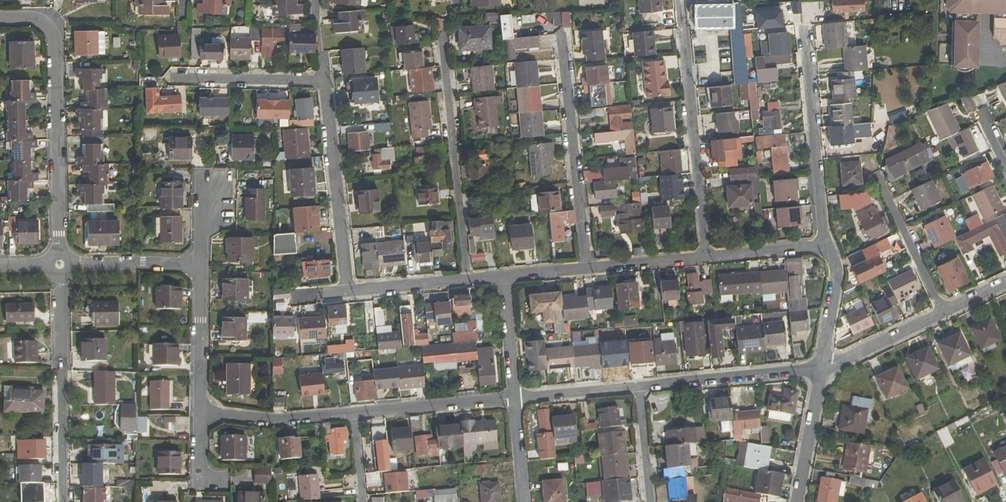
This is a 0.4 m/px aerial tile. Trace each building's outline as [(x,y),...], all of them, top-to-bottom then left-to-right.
[(163,0),(134,0),(134,6),(138,6),(138,15),(168,15),(168,6),(163,6),(163,0)] [(203,4),(197,4),(196,13),(226,15),(227,7),(230,7),(231,0),(203,0),(203,4)] [(297,0),(267,0),(267,6),(271,6),(271,15),(302,13),(301,4),(297,4),(297,0)] [(640,12),(661,11),(660,0),(639,0),(640,12)] [(827,0),(828,10),(857,9),(857,0),(830,0),(827,0)] [(975,68),(976,22),(970,21),(970,11),(977,11),(977,0),(947,0),(947,6),(950,10),(958,10),(958,21),(955,21),(954,65),(957,65),(956,69),(960,71),(963,71),(968,71),(973,69),(975,68)] [(977,11),(993,11),(993,0),(977,0),(977,11)] [(993,11),(992,37),(999,45),(1005,46),(1005,0),(993,0),(993,11)] [(800,1),(792,2),(793,14),(801,13),(801,10),(800,1)] [(742,28),(740,4),(691,5),(688,8),(688,12),(689,15),(690,16),(694,18),(694,29),(700,29),(705,30),(712,32),(718,31),(723,31),(729,29),(732,29),(736,84),(739,84),(748,83),(745,60),(745,58),(742,28)] [(365,10),(336,12),(338,23),(332,24),(332,32),(364,30),(363,22),(366,21),(365,10)] [(560,13),(561,26),(569,26),(568,12),(560,13)] [(554,26),(561,26),(560,13),(546,13),(547,19),(553,18),(554,26)] [(500,15),(502,40),(512,39),(510,15),(500,15)] [(441,31),(440,18),(432,19),(433,32),(441,31)] [(441,31),(442,31),(449,30),(448,18),(440,18),(441,31)] [(845,22),(823,24),(825,50),(843,48),(848,47),(845,22)] [(394,27),(396,45),(415,44),(413,25),(394,27)] [(490,27),(458,28),(459,50),(491,49),(490,27)] [(200,28),(191,29),(191,59),(200,60),(200,47),(200,28)] [(280,28),(261,28),(261,55),(272,56),(273,40),(280,41),(280,28)] [(750,28),(742,28),(745,58),(753,57),(750,28)] [(603,59),(600,29),(580,31),(582,53),(585,53),(586,61),(603,59)] [(97,55),(96,34),(96,31),(74,32),(74,56),(97,55)] [(633,33),(635,56),(655,55),(653,31),(633,33)] [(768,34),(770,55),(790,53),(788,32),(768,34)] [(288,33),(288,52),(314,52),(314,34),(288,33)] [(179,59),(180,37),(159,36),(159,59),(179,59)] [(529,48),(528,37),(512,39),(513,43),(505,44),(506,61),(516,60),(515,49),(529,48)] [(250,39),(231,38),(230,60),(250,60),(250,39)] [(33,43),(10,43),(11,69),(34,69),(33,43)] [(865,46),(848,47),(843,48),(845,73),(867,71),(865,46)] [(200,47),(200,60),(222,60),(223,48),(200,47)] [(342,50),(344,76),(365,74),(363,48),(355,49),(342,50)] [(404,54),(405,69),(409,69),(423,68),(422,53),(404,54)] [(790,63),(790,55),(764,58),(764,56),(754,57),(757,82),(777,80),(776,64),(790,63)] [(667,60),(646,62),(648,90),(671,88),(671,81),(669,81),(667,60)] [(516,88),(538,86),(536,61),(513,64),(516,88)] [(473,92),(494,90),(491,66),(470,67),(473,92)] [(582,78),(583,85),(589,85),(602,84),(608,83),(607,66),(586,68),(587,77),(582,78)] [(423,68),(409,69),(412,92),(433,90),(431,67),(423,68)] [(81,78),(82,89),(87,89),(101,89),(100,70),(74,70),(75,78),(81,78)] [(378,102),(376,78),(352,79),(354,104),(378,102)] [(833,99),(856,97),(855,79),(831,82),(833,99)] [(28,82),(10,82),(10,102),(33,101),(33,95),(29,95),(28,82)] [(748,83),(749,100),(750,110),(751,120),(759,119),(758,109),(759,109),(758,98),(757,98),(755,82),(748,83)] [(1005,105),(1005,82),(997,86),(1005,105)] [(748,83),(739,84),(740,100),(749,100),(748,83)] [(602,84),(589,85),(591,105),(607,104),(606,93),(604,93),(602,84)] [(708,87),(710,99),(711,107),(732,105),(730,84),(708,87)] [(535,111),(541,111),(538,86),(516,88),(518,113),(535,111)] [(156,98),(156,88),(144,88),(144,113),(180,113),(180,98),(156,98)] [(101,89),(87,89),(86,102),(82,102),(82,109),(101,109),(107,109),(107,89),(101,89)] [(199,95),(199,105),(199,112),(230,112),(230,96),(199,95)] [(478,116),(496,115),(495,104),(495,96),(477,98),(478,114),(478,116)] [(970,96),(963,99),(970,112),(977,109),(970,96)] [(288,117),(288,98),(256,98),(255,117),(288,117)] [(303,125),(314,124),(311,98),(295,99),(297,120),(302,119),(303,125)] [(10,102),(5,102),(5,122),(25,122),(25,109),(33,109),(33,101),(10,102)] [(429,101),(410,102),(414,139),(429,137),(428,130),(432,129),(429,101)] [(759,136),(781,134),(778,102),(766,103),(767,112),(762,112),(764,128),(758,129),(759,136)] [(832,127),(853,125),(851,103),(830,105),(832,127)] [(613,121),(614,132),(623,131),(622,119),(632,119),(631,106),(609,108),(611,121),(613,121)] [(674,131),(672,107),(651,109),(653,133),(674,131)] [(82,109),(75,109),(75,118),(82,118),(82,129),(102,128),(101,109),(82,109)] [(595,109),(578,111),(579,118),(596,117),(595,109)] [(930,119),(941,140),(947,138),(960,131),(950,109),(930,119)] [(521,138),(543,136),(541,111),(535,111),(518,113),(521,138)] [(729,112),(714,114),(717,133),(735,131),(734,119),(730,120),(729,112)] [(497,126),(496,115),(478,116),(479,128),(497,126)] [(1002,135),(1005,133),(1005,117),(996,122),(1002,135)] [(6,142),(11,142),(30,142),(29,135),(25,135),(25,122),(5,122),(6,142)] [(391,123),(374,124),(375,132),(392,130),(391,123)] [(871,133),(871,123),(853,125),(832,127),(821,128),(822,136),(829,136),(830,146),(844,145),(843,141),(870,138),(871,133)] [(284,159),(307,157),(306,147),(303,147),(302,141),(305,141),(303,127),(281,130),(284,159)] [(82,129),(83,137),(102,137),(102,128),(82,129)] [(978,150),(967,128),(960,131),(947,138),(952,148),(956,146),(962,158),(978,150)] [(626,155),(636,154),(633,130),(623,131),(614,132),(594,133),(595,143),(625,140),(626,155)] [(348,134),(350,152),(369,150),(368,132),(348,134)] [(788,174),(784,133),(781,134),(759,136),(755,136),(756,148),(774,146),(777,175),(788,174)] [(253,136),(232,136),(232,160),(253,160),(253,136)] [(102,137),(83,137),(84,145),(103,145),(103,137),(102,137)] [(169,161),(191,161),(191,138),(169,137),(169,161)] [(720,162),(720,168),(737,167),(735,145),(740,144),(739,138),(722,140),(722,141),(711,142),(712,150),(708,150),(708,155),(713,154),(713,163),(720,162)] [(11,142),(12,162),(31,162),(31,149),(37,148),(37,142),(30,142),(11,142)] [(531,176),(552,174),(549,151),(552,151),(552,143),(528,145),(531,176)] [(928,162),(919,143),(885,160),(895,179),(928,162)] [(76,157),(77,164),(82,164),(103,164),(103,145),(84,145),(84,157),(76,157)] [(431,147),(416,148),(417,157),(414,158),(415,169),(424,168),(424,164),(433,163),(431,147)] [(505,158),(488,160),(487,150),(468,152),(469,162),(487,160),(488,167),(467,169),(468,180),(497,177),(497,173),(502,172),(502,164),(506,164),(505,158)] [(672,150),(660,152),(663,174),(681,172),(680,150),(672,150)] [(761,159),(760,152),(756,152),(758,163),(765,162),(764,159),(761,159)] [(372,155),(374,170),(390,168),(390,161),(382,162),(381,154),(372,155)] [(984,162),(981,157),(972,161),(975,168),(961,175),(968,189),(994,177),(986,161),(984,162)] [(628,169),(629,173),(629,174),(636,173),(634,158),(627,158),(627,161),(620,162),(621,169),(628,169)] [(31,162),(12,162),(12,182),(31,182),(37,182),(37,175),(31,175),(31,162)] [(859,162),(840,163),(843,185),(862,184),(859,162)] [(103,164),(82,164),(82,172),(88,172),(88,184),(103,183),(108,183),(108,164),(103,164)] [(291,195),(315,194),(313,166),(290,168),(291,195)] [(756,177),(754,167),(730,170),(730,181),(732,180),(732,185),(726,186),(728,207),(751,206),(748,178),(756,177)] [(583,172),(584,184),(593,183),(615,181),(630,179),(629,174),(629,173),(603,175),(603,170),(583,172)] [(663,200),(684,198),(683,182),(679,182),(678,174),(661,176),(663,200)] [(794,186),(797,186),(796,178),(771,180),(773,203),(795,201),(795,191),(794,186)] [(942,200),(931,180),(911,190),(921,211),(942,200)] [(615,181),(593,183),(595,199),(617,197),(615,181)] [(12,182),(8,183),(8,202),(27,202),(27,188),(31,188),(31,182),(12,182)] [(160,201),(182,201),(182,182),(160,183),(160,201)] [(88,184),(77,184),(77,192),(84,192),(84,204),(86,204),(87,212),(90,212),(103,211),(103,183),(88,184)] [(1001,204),(992,186),(974,194),(984,213),(1001,204)] [(436,188),(420,190),(421,195),(418,196),(419,205),(437,203),(436,188)] [(264,190),(248,189),(248,198),(246,198),(246,219),(264,219),(264,190)] [(379,211),(377,191),(357,193),(359,213),(379,211)] [(538,212),(547,211),(560,210),(559,191),(536,193),(538,212)] [(867,192),(838,195),(839,206),(853,205),(855,210),(871,202),(867,192)] [(641,210),(642,210),(641,203),(618,205),(599,207),(600,217),(618,215),(619,231),(624,231),(624,234),(643,232),(641,210)] [(294,232),(318,230),(317,205),(292,207),(294,232)] [(671,227),(669,206),(651,208),(653,229),(671,227)] [(801,214),(800,206),(775,209),(777,228),(799,226),(798,219),(798,215),(801,214)] [(886,232),(873,207),(857,214),(869,240),(886,232)] [(103,211),(90,212),(90,222),(87,222),(88,244),(117,243),(117,220),(111,221),(111,211),(103,211)] [(566,223),(575,222),(574,211),(550,213),(552,242),(563,241),(561,220),(566,220),(566,223)] [(994,219),(1005,243),(1005,213),(994,219)] [(935,248),(954,239),(955,238),(945,216),(924,227),(935,248)] [(9,217),(9,232),(15,231),(15,245),(38,244),(37,223),(15,223),(15,217),(9,217)] [(480,231),(495,230),(494,219),(479,220),(479,217),(469,219),(471,236),(481,235),(480,231)] [(182,242),(182,219),(160,219),(160,242),(182,242)] [(962,255),(970,252),(967,246),(990,235),(1000,257),(1005,254),(1005,243),(994,219),(970,231),(955,238),(954,239),(962,255)] [(447,220),(428,222),(430,242),(431,256),(451,254),(447,220)] [(530,225),(510,227),(512,249),(533,248),(530,225)] [(296,253),(294,232),(274,233),(274,255),(296,253)] [(253,238),(227,238),(227,261),(253,262),(253,238)] [(884,239),(861,251),(866,260),(852,267),(859,283),(885,270),(877,254),(889,248),(884,239)] [(468,240),(469,255),(472,255),(472,261),(483,260),(483,254),(476,254),(475,240),(468,240)] [(405,264),(403,242),(376,245),(378,267),(405,264)] [(420,267),(432,267),(431,256),(430,242),(415,244),(416,262),(419,262),(420,267)] [(364,269),(378,268),(378,267),(376,245),(376,243),(361,245),(364,269)] [(968,281),(957,258),(936,268),(948,291),(968,281)] [(330,275),(329,259),(301,261),(302,277),(330,275)] [(799,260),(786,261),(791,311),(807,310),(805,298),(802,299),(800,287),(798,287),(797,275),(800,275),(799,260)] [(784,270),(761,273),(762,292),(762,294),(787,292),(784,270)] [(910,271),(888,281),(891,289),(897,300),(919,288),(910,271)] [(762,292),(761,273),(719,276),(721,295),(762,292)] [(703,304),(702,293),(711,292),(710,282),(703,282),(703,284),(699,284),(697,275),(688,276),(689,285),(686,285),(688,306),(703,304)] [(228,286),(228,300),(248,301),(248,279),(222,279),(222,285),(228,286)] [(660,282),(661,301),(668,300),(668,305),(679,304),(677,281),(660,282)] [(639,307),(637,283),(616,285),(618,309),(639,307)] [(274,297),(291,296),(290,287),(274,288),(274,297)] [(611,287),(586,289),(587,296),(587,306),(594,306),(595,310),(613,308),(611,287)] [(179,304),(179,289),(156,288),(156,309),(182,309),(182,304),(179,304)] [(891,306),(898,302),(897,300),(891,289),(884,293),(888,300),(873,307),(881,324),(896,317),(891,306)] [(561,298),(560,291),(552,292),(554,309),(562,309),(561,298)] [(553,322),(554,334),(564,333),(563,320),(562,309),(554,309),(552,292),(528,294),(530,313),(542,312),(543,323),(553,322)] [(475,313),(475,311),(473,294),(454,296),(455,299),(451,299),(453,316),(475,313)] [(587,296),(561,298),(562,309),(563,320),(588,318),(587,306),(587,296)] [(117,303),(94,304),(94,325),(118,325),(117,303)] [(449,303),(423,305),(424,320),(433,319),(434,326),(451,324),(449,303)] [(33,304),(5,305),(6,324),(33,323),(33,304)] [(346,323),(345,304),(327,305),(328,324),(331,324),(333,343),(342,342),(340,323),(346,323)] [(408,304),(399,305),(403,346),(403,347),(413,347),(412,345),(411,331),(408,304)] [(853,334),(873,324),(865,307),(845,316),(853,334)] [(382,308),(374,309),(375,325),(384,325),(382,308)] [(478,340),(496,338),(494,332),(485,333),(482,310),(475,311),(475,313),(477,334),(478,340)] [(807,310),(791,311),(793,333),(809,331),(807,310)] [(274,315),(274,335),(296,335),(296,315),(274,315)] [(637,324),(636,315),(614,317),(615,326),(637,324)] [(326,336),(324,316),(298,317),(299,337),(326,336)] [(246,318),(222,318),(222,340),(246,340),(246,318)] [(990,318),(969,329),(979,350),(1001,339),(990,318)] [(710,326),(708,326),(711,357),(723,356),(721,328),(731,327),(731,319),(710,321),(710,326)] [(680,324),(680,331),(684,330),(686,353),(705,351),(703,322),(680,324)] [(762,324),(762,326),(764,346),(786,344),(783,322),(762,324)] [(384,325),(375,325),(376,334),(391,333),(390,324),(384,325)] [(762,326),(736,328),(738,351),(764,349),(764,346),(762,326)] [(418,330),(411,331),(412,345),(426,343),(426,335),(418,335),(418,330)] [(391,333),(376,334),(377,350),(395,348),(401,348),(399,332),(391,333)] [(960,332),(936,344),(947,366),(971,354),(960,332)] [(475,341),(478,340),(477,334),(462,335),(463,342),(475,341)] [(528,371),(546,370),(544,349),(543,339),(526,341),(526,347),(528,371)] [(655,361),(656,366),(675,364),(673,341),(661,342),(660,339),(653,340),(655,361)] [(87,353),(87,362),(106,361),(105,340),(83,341),(83,353),(87,353)] [(345,352),(354,351),(353,340),(346,340),(347,344),(326,346),(327,353),(339,352),(345,352)] [(626,343),(628,363),(655,361),(653,340),(626,343)] [(36,342),(15,343),(15,364),(36,363),(36,342)] [(433,345),(434,356),(435,365),(439,364),(440,368),(455,367),(454,353),(469,352),(468,344),(452,345),(452,343),(433,345)] [(621,364),(628,363),(626,343),(620,344),(621,364)] [(178,345),(153,345),(153,366),(177,367),(178,345)] [(571,347),(573,367),(589,366),(601,365),(599,345),(571,347)] [(476,348),(480,386),(495,384),(491,347),(476,348)] [(544,349),(546,370),(573,367),(571,347),(544,349)] [(939,370),(928,348),(905,360),(915,382),(939,370)] [(274,357),(273,379),(286,378),(286,356),(274,357)] [(325,364),(321,364),(322,372),(322,373),(344,371),(343,363),(334,363),(333,357),(324,358),(325,364)] [(249,364),(227,363),(226,394),(249,394),(249,364)] [(422,365),(397,367),(397,369),(399,380),(399,387),(399,389),(425,386),(422,365)] [(358,367),(347,368),(348,378),(359,377),(358,367)] [(908,389),(897,368),(875,379),(885,400),(908,389)] [(397,369),(375,371),(376,380),(377,389),(399,387),(399,380),(397,369)] [(115,373),(94,372),(94,405),(115,405),(115,373)] [(322,373),(322,372),(300,375),(302,396),(324,393),(322,373)] [(377,389),(376,380),(360,382),(358,382),(358,390),(358,399),(366,399),(366,400),(370,399),(370,398),(378,398),(377,389)] [(168,410),(169,382),(151,382),(151,410),(168,410)] [(3,413),(43,412),(42,393),(32,393),(31,388),(10,388),(10,402),(3,402),(3,413)] [(791,416),(793,416),(797,392),(784,390),(783,398),(769,396),(766,411),(769,412),(791,416)] [(731,409),(729,398),(710,400),(712,423),(732,421),(731,409)] [(852,407),(843,406),(838,431),(862,436),(867,410),(872,411),(873,402),(853,398),(852,407)] [(137,417),(137,405),(120,405),(120,414),(116,414),(116,424),(120,424),(120,433),(132,433),(132,439),(136,439),(137,433),(147,433),(147,417),(137,417)] [(925,415),(920,405),(916,408),(920,417),(925,415)] [(731,409),(732,421),(732,427),(758,424),(756,412),(741,414),(741,408),(731,409)] [(598,411),(600,429),(619,427),(618,409),(598,411)] [(537,435),(540,460),(555,458),(553,434),(551,433),(548,411),(537,411),(540,435),(537,435)] [(791,416),(769,412),(767,420),(790,424),(791,416)] [(181,427),(181,417),(159,417),(159,426),(181,427)] [(418,417),(409,417),(410,429),(411,433),(419,432),(418,417)] [(576,417),(556,418),(558,440),(571,438),(572,444),(579,444),(576,417)] [(587,418),(580,419),(581,431),(596,429),(595,424),(587,425),(587,418)] [(331,429),(330,422),(323,422),(325,441),(330,441),(332,455),(335,454),(335,457),(344,455),(342,442),(348,441),(346,427),(331,429)] [(470,422),(461,422),(461,425),(462,441),(471,440),(470,422)] [(496,442),(494,422),(474,423),(476,443),(496,442)] [(956,429),(953,423),(946,427),(949,432),(956,429)] [(438,450),(463,448),(462,441),(461,425),(436,427),(437,441),(438,450)] [(413,451),(411,433),(410,429),(391,429),(394,453),(413,451)] [(666,432),(667,447),(697,444),(696,436),(695,436),(695,429),(666,432)] [(597,435),(600,457),(626,454),(624,433),(597,435)] [(246,437),(226,436),(226,453),(222,454),(222,461),(246,460),(246,437)] [(438,457),(438,450),(437,441),(432,441),(432,436),(415,437),(417,456),(429,455),(430,458),(438,457)] [(280,459),(301,457),(299,437),(278,438),(280,459)] [(25,460),(44,460),(44,441),(25,441),(25,446),(18,446),(18,455),(25,455),(25,460)] [(389,460),(387,442),(375,443),(377,473),(390,472),(389,460)] [(768,447),(763,447),(748,443),(743,468),(758,470),(765,472),(768,459),(773,460),(775,449),(768,447)] [(670,470),(684,469),(698,467),(698,463),(696,462),(695,460),(689,460),(689,456),(696,455),(698,455),(697,444),(667,447),(670,470)] [(869,448),(847,444),(842,471),(864,475),(869,448)] [(903,448),(905,453),(914,449),(912,444),(911,444),(903,448)] [(116,446),(95,446),(94,463),(116,464),(116,446)] [(993,454),(1003,476),(1005,475),(1005,448),(993,454)] [(179,475),(179,453),(158,453),(158,474),(179,475)] [(600,457),(602,482),(629,479),(626,454),(600,457)] [(996,486),(983,460),(963,471),(976,496),(996,486)] [(22,467),(23,484),(38,484),(46,483),(46,466),(22,467)] [(485,466),(461,468),(461,476),(466,475),(467,480),(479,479),(479,474),(486,474),(485,466)] [(273,468),(273,467),(266,468),(259,468),(259,483),(273,483),(273,468)] [(663,471),(664,481),(668,481),(670,501),(695,501),(695,495),(687,496),(684,469),(670,470),(667,471),(663,471)] [(779,499),(783,475),(765,472),(758,470),(754,494),(759,495),(779,499)] [(880,483),(881,484),(884,484),(890,474),(887,472),(880,482),(880,483)] [(303,500),(322,499),(319,474),(301,476),(303,500)] [(386,495),(407,493),(405,474),(381,476),(382,484),(385,484),(386,495)] [(880,483),(850,477),(849,484),(875,489),(880,483)] [(543,501),(564,501),(562,479),(541,481),(543,501)] [(602,482),(604,501),(623,501),(631,501),(629,479),(602,482)] [(821,479),(817,501),(836,501),(840,483),(821,479)] [(587,498),(600,496),(597,480),(585,482),(587,498)] [(938,501),(963,501),(953,481),(932,491),(938,501)] [(38,484),(23,484),(23,501),(38,501),(38,484)] [(481,501),(500,501),(498,484),(480,485),(481,501)] [(722,501),(730,501),(731,501),(758,501),(759,495),(754,494),(723,487),(722,498),(722,501)] [(85,488),(84,501),(106,501),(106,488),(85,488)] [(433,490),(415,492),(416,500),(434,498),(435,501),(453,501),(453,499),(456,499),(455,489),(434,492),(433,490)] [(135,501),(135,491),(122,491),(123,501),(135,501)] [(263,493),(238,492),(238,501),(263,501),(263,493)]
